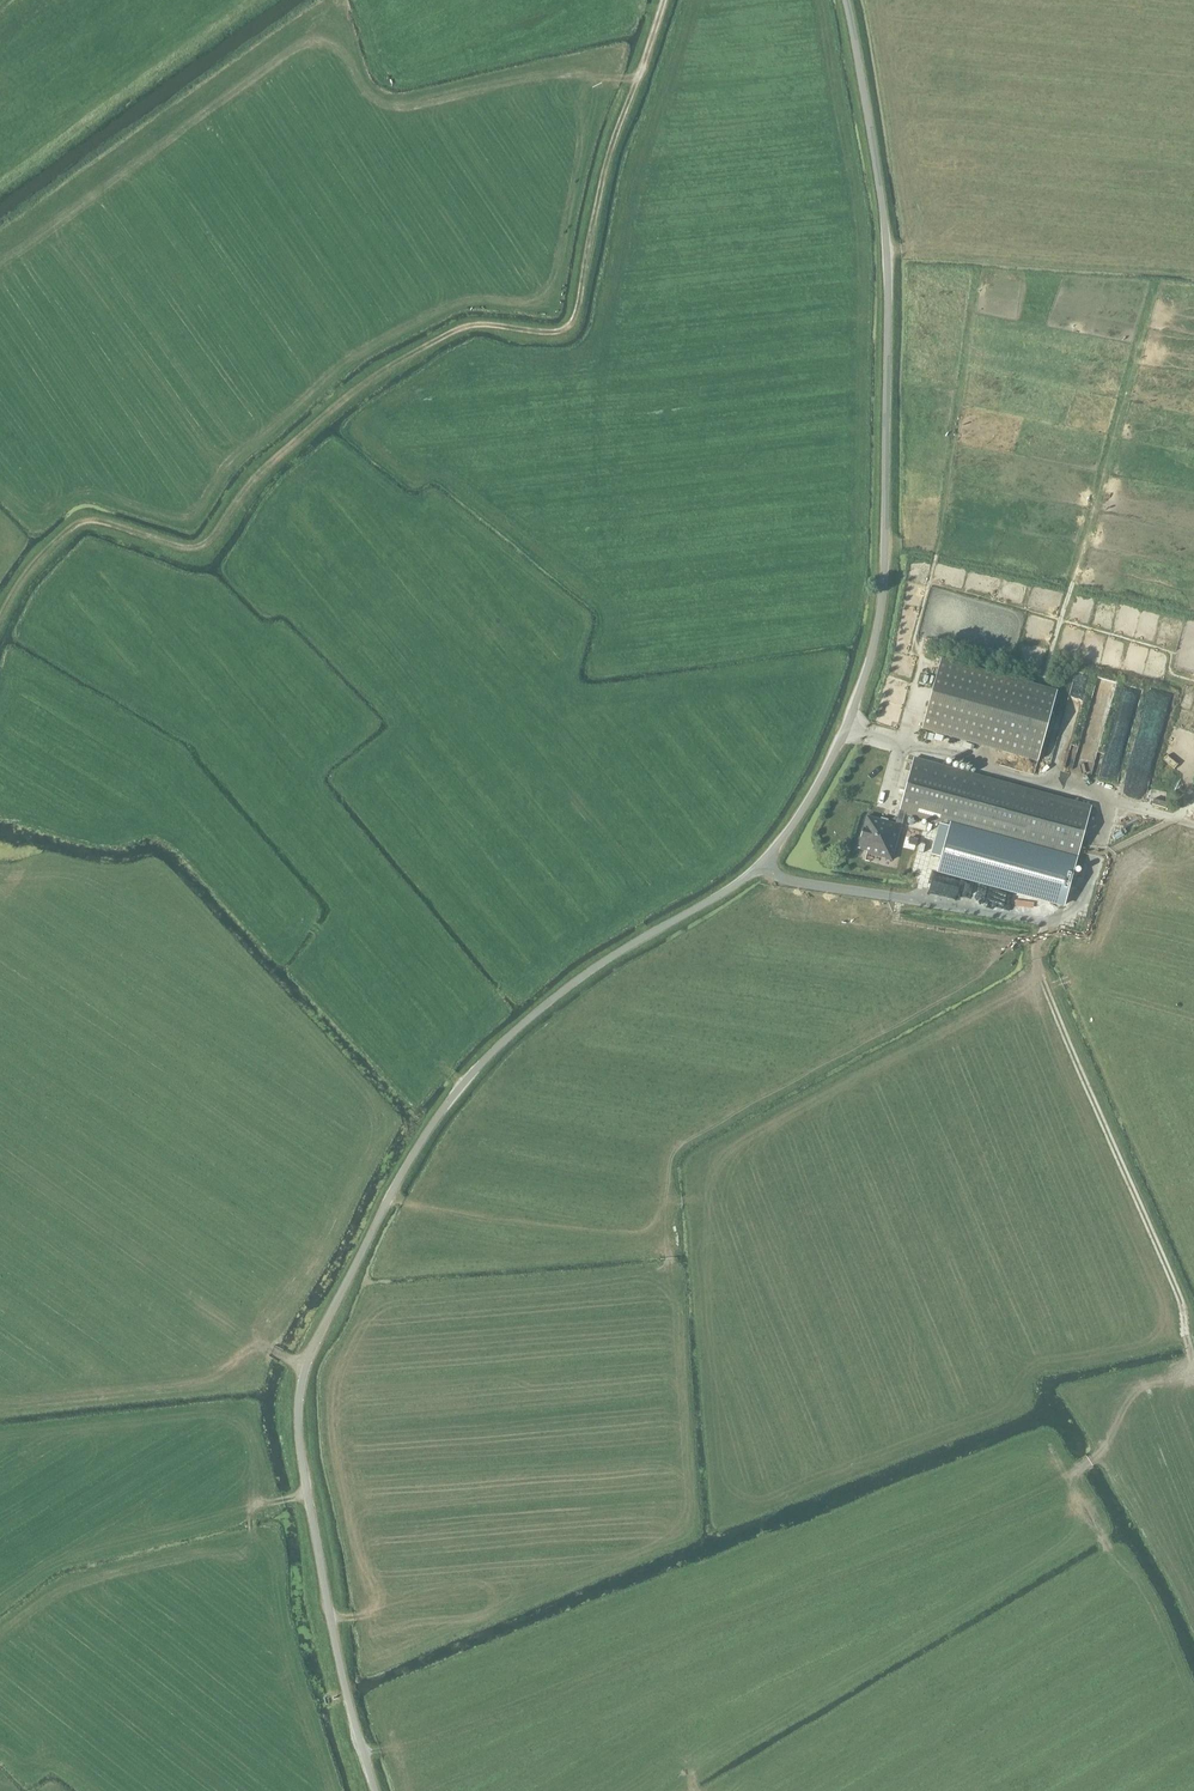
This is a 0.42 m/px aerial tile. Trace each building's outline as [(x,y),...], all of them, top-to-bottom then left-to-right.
[(922,730),(1038,761),(1057,691),(941,659),(922,730)] [(1090,676),(1076,672),(1049,770),(1063,774),(1090,676)] [(1116,682),(1099,677),(1073,771),(1090,776),(1116,682)] [(1144,690),(1124,685),(1098,778),(1118,783),(1144,690)] [(1173,694),(1152,688),(1127,779),(1148,784),(1173,694)] [(867,817),(858,849),(867,852),(867,854),(892,861),(905,815),(940,824),(932,855),(941,858),(937,870),(1065,905),(1077,859),(1091,808),(913,759),(896,825),(867,817)]
